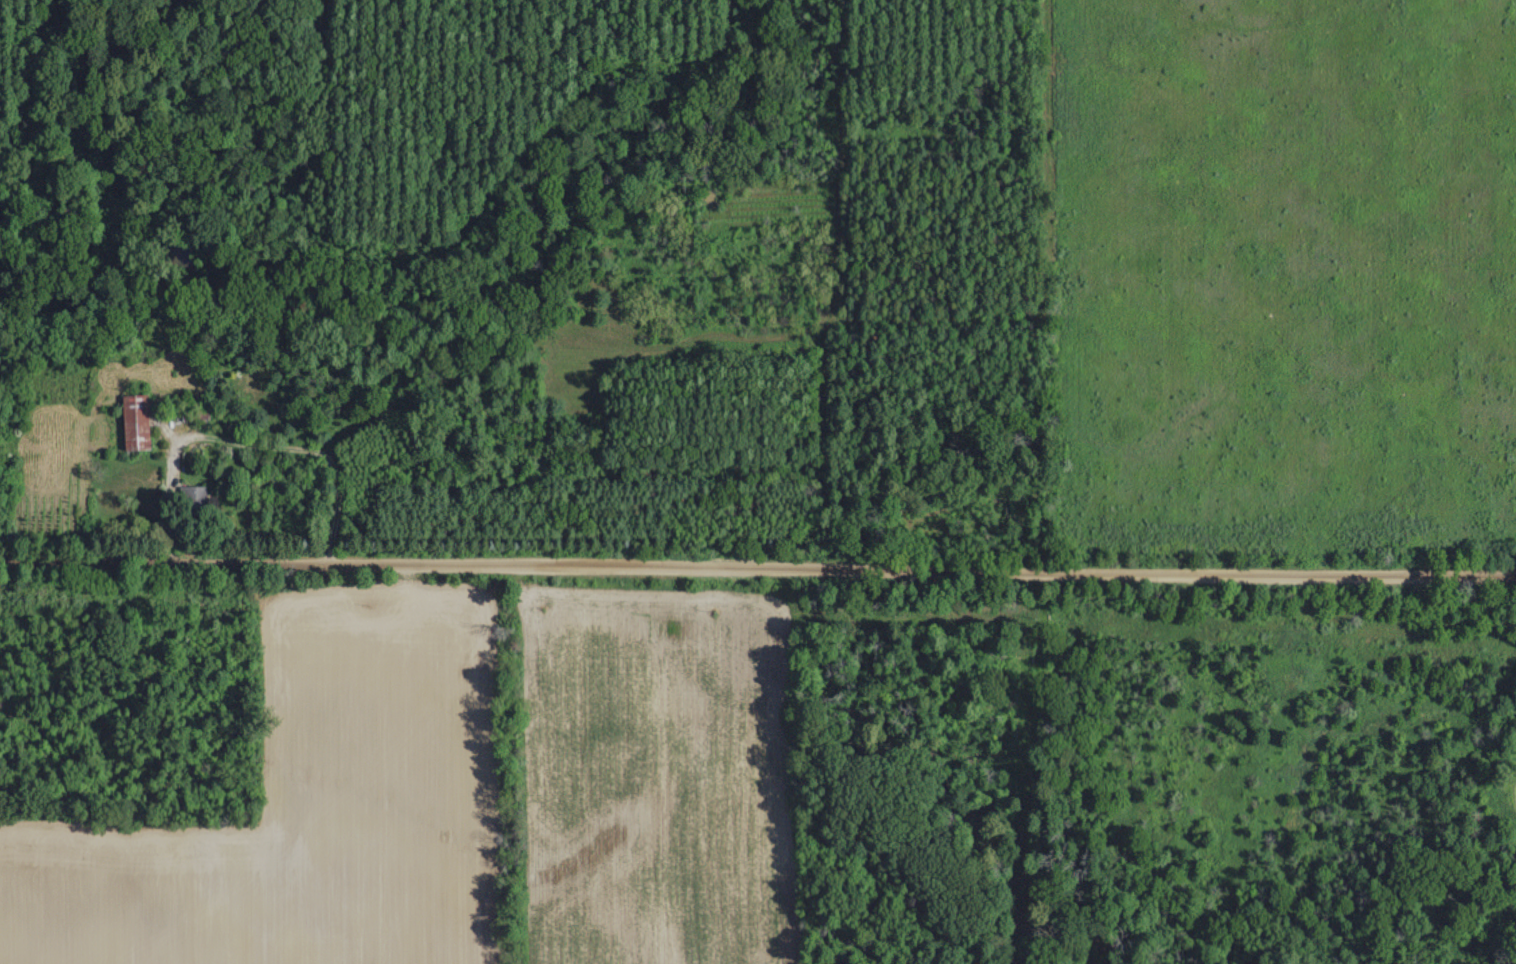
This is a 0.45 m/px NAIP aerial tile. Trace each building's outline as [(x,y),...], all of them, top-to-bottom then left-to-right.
[(120,395),(144,394),(148,447),(122,449),(120,395)]
